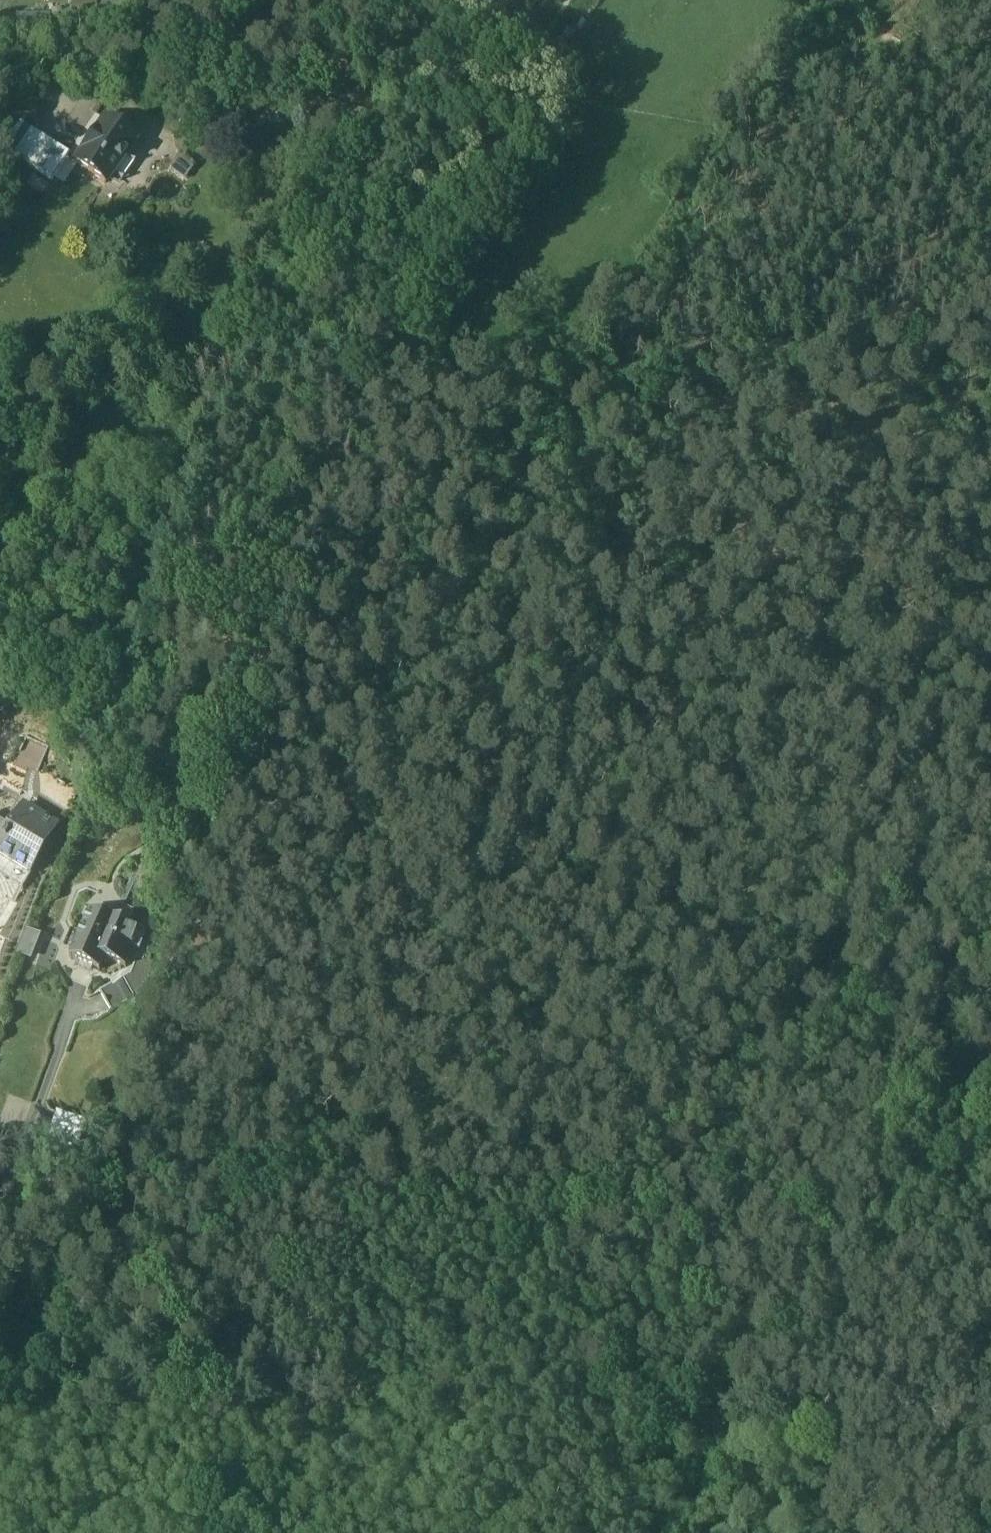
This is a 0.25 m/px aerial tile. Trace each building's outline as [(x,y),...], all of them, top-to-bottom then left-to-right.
[(101,121),(72,165),(103,186),(132,143),(101,121)] [(66,159),(28,133),(12,156),(50,182),(66,159)] [(0,856),(0,863),(33,883),(61,834),(25,813),(13,834),(0,856)] [(0,826),(0,856),(13,834),(0,826)] [(0,863),(0,881),(25,896),(33,883),(0,863)] [(144,940),(89,918),(69,966),(72,967),(98,977),(97,978),(100,979),(105,967),(124,974),(124,975),(126,976),(133,957),(139,959),(146,944),(144,940)] [(39,943),(27,939),(20,958),(32,963),(39,943)] [(156,972),(136,965),(130,981),(122,986),(134,1005),(146,998),(156,972)] [(113,989),(99,998),(111,1018),(134,1005),(122,986),(114,991),(113,989)] [(59,1113),(46,1148),(77,1159),(91,1125),(59,1113)]
